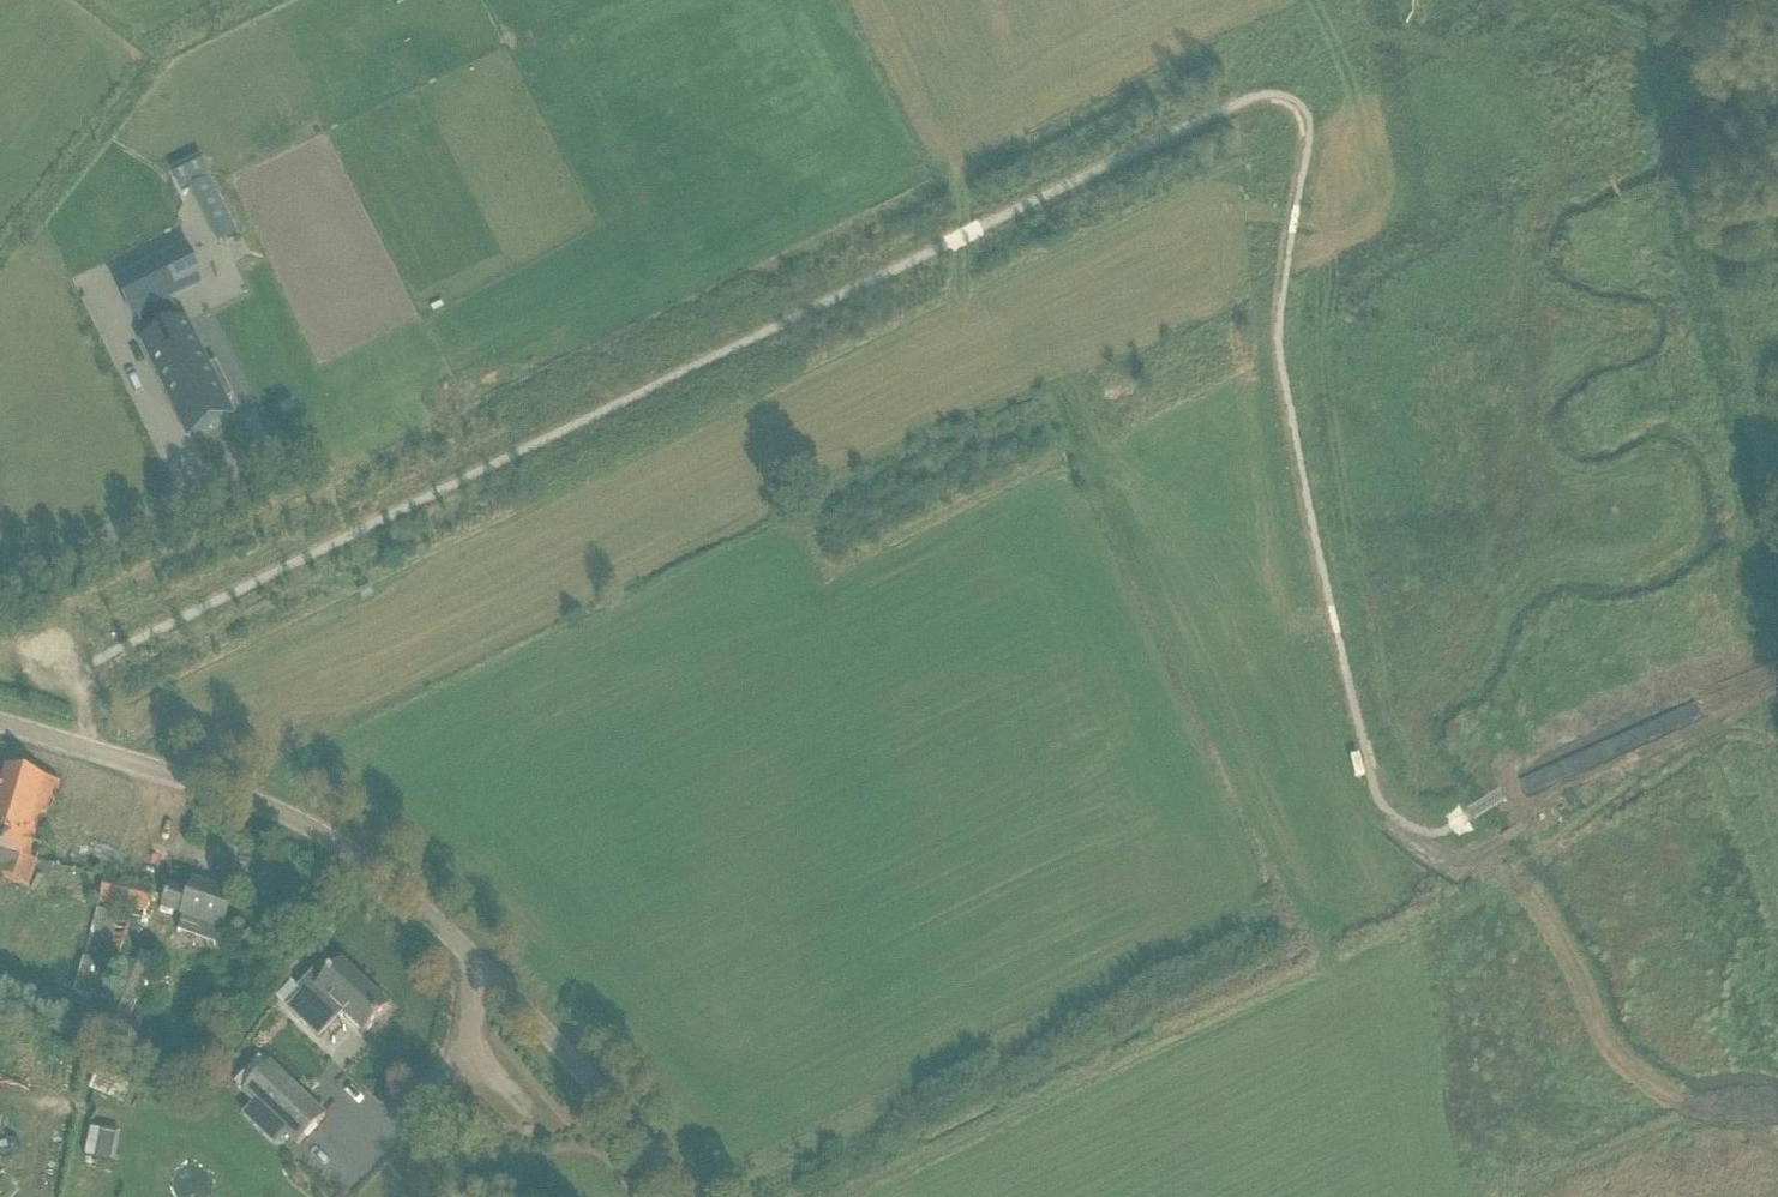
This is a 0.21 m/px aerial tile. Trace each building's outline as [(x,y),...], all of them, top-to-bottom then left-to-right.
[(202,163),(175,176),(181,190),(208,177),(202,163)] [(216,227),(223,240),(237,234),(230,220),(216,227)] [(185,249),(116,283),(132,315),(135,314),(169,297),(202,281),(185,249)] [(184,322),(145,341),(152,356),(150,357),(159,376),(162,375),(185,421),(228,400),(233,398),(216,363),(207,368),(184,322)] [(29,888),(60,783),(6,767),(3,776),(0,775),(0,879),(29,888)] [(131,910),(132,909),(145,912),(147,913),(153,889),(105,877),(99,902),(131,910)] [(178,916),(221,932),(235,895),(194,881),(189,893),(169,886),(161,907),(179,913),(178,916)] [(74,994),(107,1002),(122,944),(130,912),(118,909),(116,915),(96,908),(74,994)] [(130,912),(122,944),(135,948),(145,912),(132,909),(131,910),(130,912)] [(99,1027),(140,1042),(151,1013),(135,1007),(149,969),(124,960),(99,1027)] [(304,993),(289,1009),(318,1037),(341,1012),(365,1034),(388,1009),(368,991),(340,964),(340,963),(330,973),(322,965),(309,979),(299,989),(304,993)] [(266,1067),(259,1061),(237,1085),(299,1144),(325,1116),(269,1064),(266,1067)] [(101,1072),(93,1090),(118,1100),(125,1082),(101,1072)] [(90,1132),(85,1160),(114,1166),(121,1135),(100,1131),(100,1134),(90,1132)] [(13,1153),(0,1146),(0,1172),(2,1173),(13,1153)]
